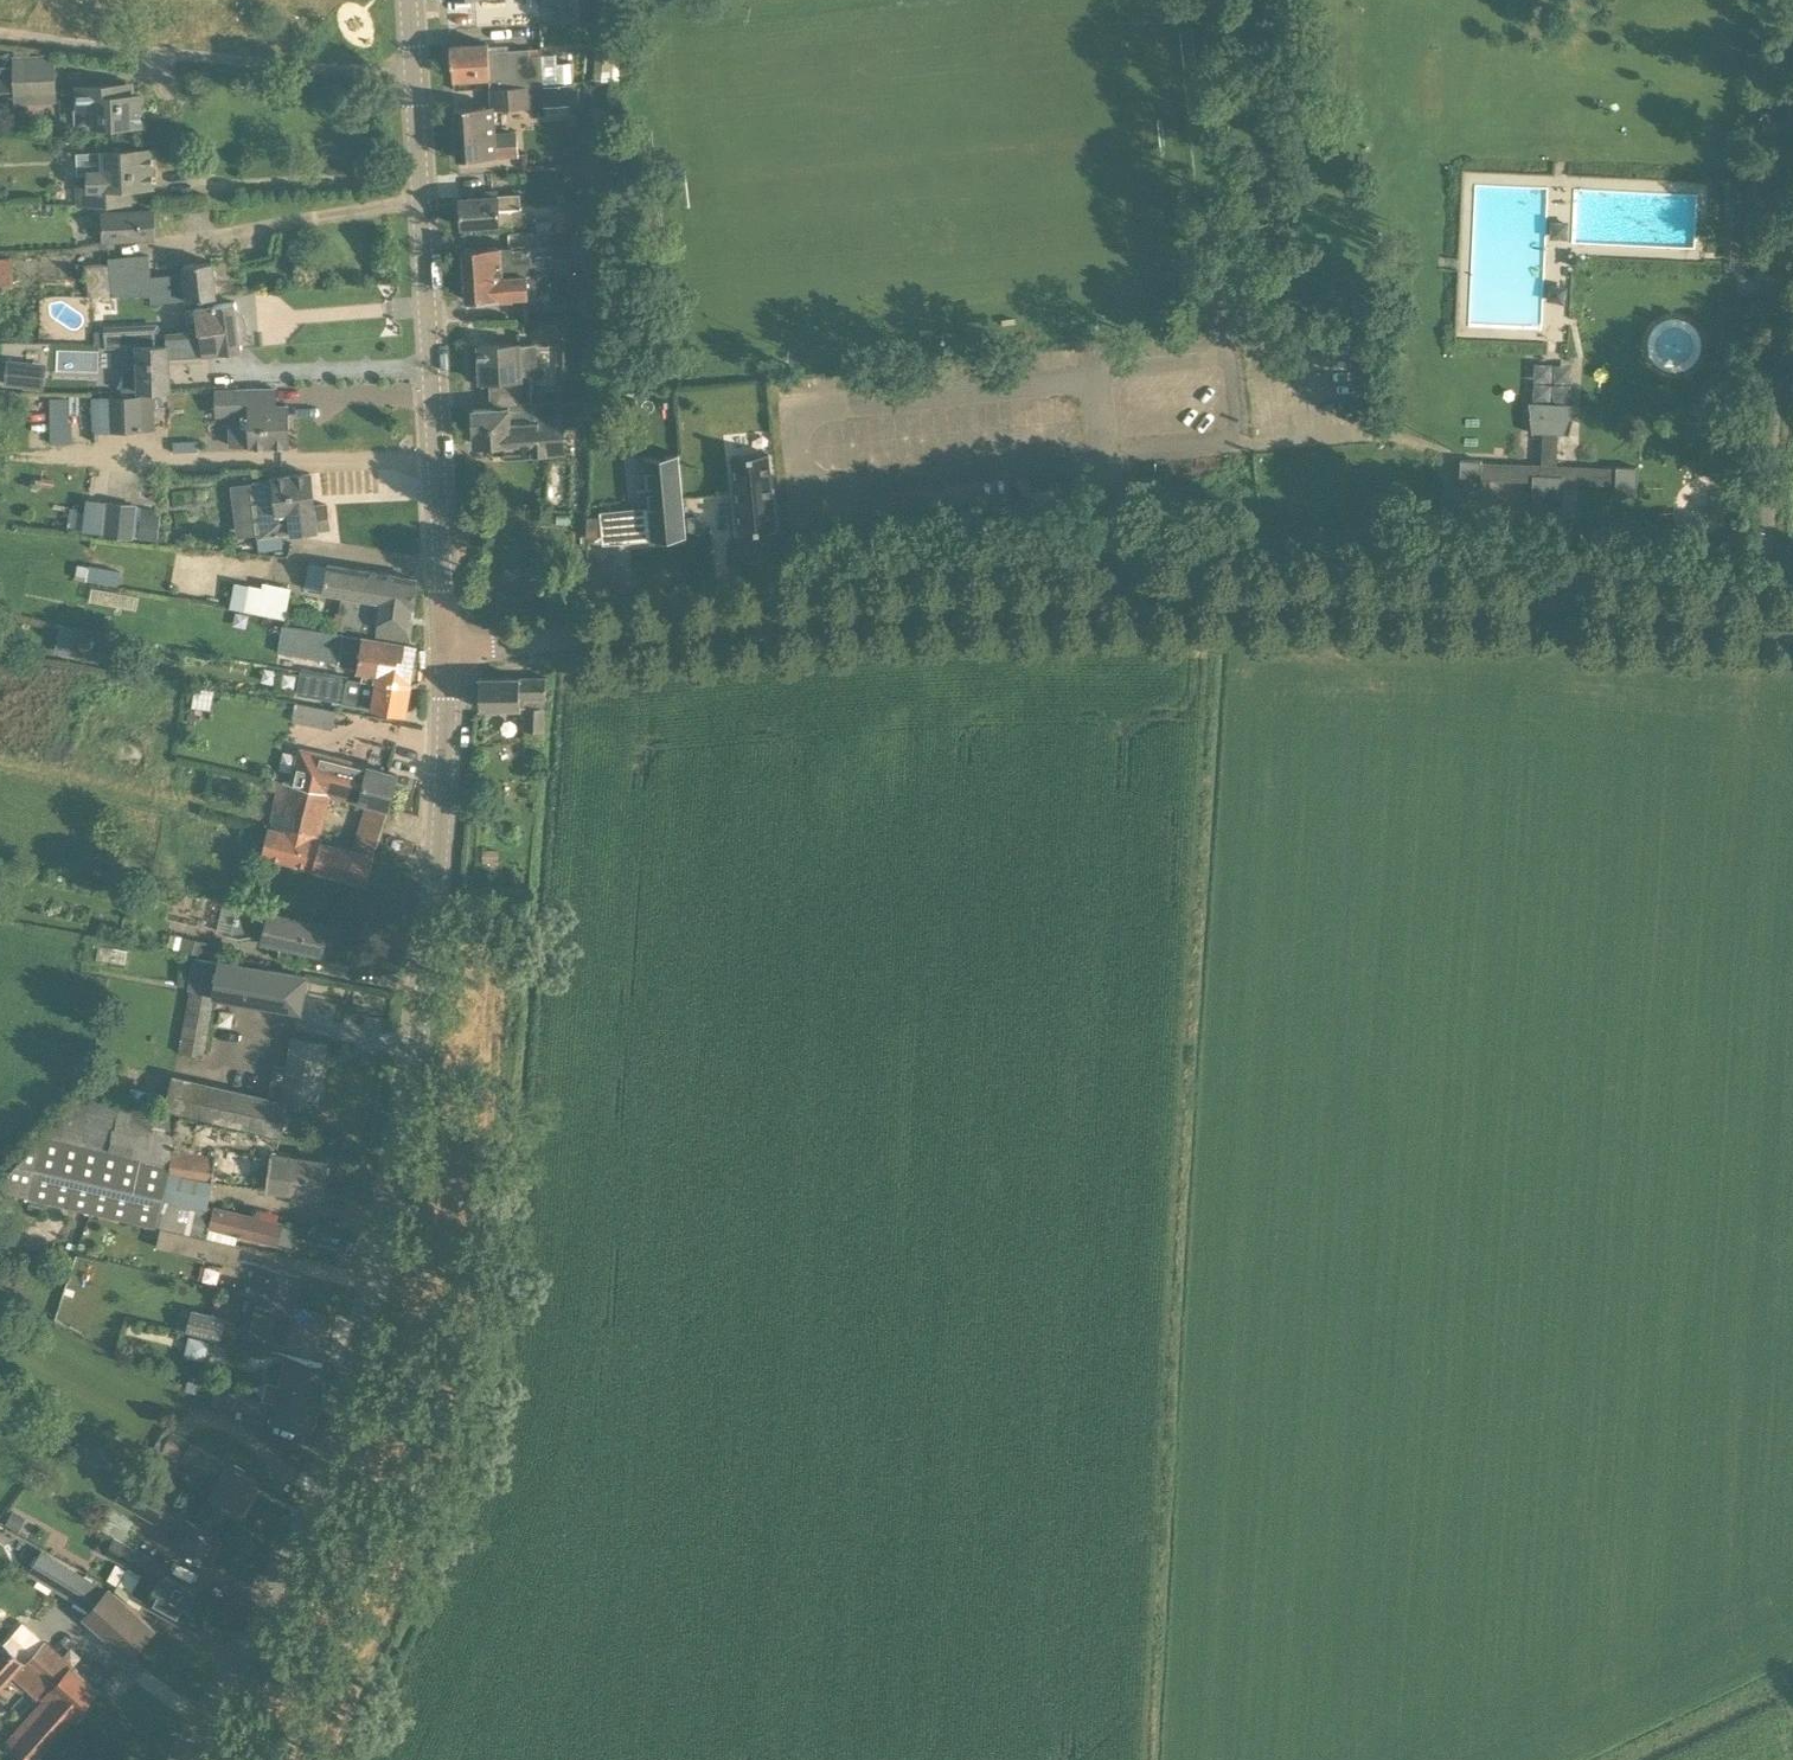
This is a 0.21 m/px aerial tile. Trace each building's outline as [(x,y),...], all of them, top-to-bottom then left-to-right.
[(613,48),(614,23),(596,22),(594,47),(613,48)] [(488,51),(488,44),(450,46),(451,65),(452,65),(453,78),(488,77),(490,87),(495,87),(531,85),(543,84),(541,55),(529,56),(528,49),(488,51)] [(17,98),(54,96),(52,68),(15,70),(17,93),(17,98)] [(0,71),(0,93),(17,93),(15,70),(0,71)] [(125,95),(125,84),(77,88),(78,110),(79,127),(91,126),(140,125),(139,95),(125,95)] [(545,106),(570,104),(569,84),(543,86),(545,106)] [(496,108),(532,105),(531,85),(495,87),(496,108)] [(496,133),(494,105),(454,109),(457,158),(516,157),(514,131),(496,133)] [(78,207),(119,205),(118,188),(152,187),(151,149),(100,151),(101,169),(85,170),(86,186),(75,187),(78,207)] [(497,194),(497,189),(487,190),(487,196),(459,198),(461,227),(501,224),(521,223),(519,193),(497,194)] [(102,242),(154,239),(153,211),(101,214),(102,227),(97,228),(98,242),(102,241),(102,242)] [(555,231),(571,230),(576,230),(575,211),(555,213),(555,231)] [(572,245),(571,230),(555,231),(545,231),(547,248),(551,248),(552,257),(534,257),(534,262),(531,262),(529,245),(463,248),(465,276),(577,272),(577,257),(572,257),(572,246),(573,246),(572,245)] [(151,277),(149,255),(108,258),(108,260),(102,261),(102,263),(83,264),(86,296),(150,296),(151,303),(215,297),(212,262),(182,267),(183,274),(151,277)] [(14,287),(14,258),(0,258),(0,287),(14,287)] [(577,273),(577,272),(465,276),(466,299),(521,296),(522,321),(528,321),(527,296),(546,296),(570,294),(570,293),(599,294),(600,284),(600,273),(577,273)] [(242,349),(236,302),(210,306),(204,308),(206,329),(200,330),(200,331),(202,354),(228,352),(242,349)] [(107,348),(138,345),(158,344),(157,335),(156,328),(106,333),(107,348)] [(202,354),(200,331),(157,335),(158,344),(138,345),(138,366),(130,366),(125,372),(123,377),(123,392),(171,391),(170,360),(203,359),(203,357),(228,352),(202,354)] [(61,342),(60,369),(98,370),(99,343),(61,342)] [(530,402),(529,374),(535,374),(533,343),(478,347),(480,383),(488,383),(490,405),(510,404),(530,402)] [(26,361),(6,360),(4,386),(24,387),(26,361)] [(272,388),(213,390),(214,417),(237,417),(237,444),(286,442),(285,409),(274,409),(272,388)] [(53,441),(73,440),(71,396),(51,396),(53,441)] [(591,425),(589,400),(561,401),(546,401),(530,402),(510,404),(510,408),(473,410),(473,431),(476,431),(476,444),(504,442),(504,453),(503,453),(504,459),(565,454),(564,426),(591,425)] [(674,513),(675,514),(674,400),(638,402),(637,473),(613,475),(615,514),(674,513)] [(93,434),(140,433),(140,401),(92,403),(93,434)] [(1541,464),(1520,463),(1479,462),(1479,471),(1525,474),(1533,475),(1563,476),(1570,475),(1616,477),(1616,468),(1577,466),(1555,465),(1558,433),(1568,434),(1572,419),(1560,416),(1560,410),(1542,409),(1542,415),(1529,416),(1531,433),(1543,433),(1541,464)] [(735,529),(748,535),(784,534),(782,432),(734,433),(735,529)] [(1525,480),(1525,474),(1479,471),(1479,462),(1479,459),(1458,458),(1457,486),(1478,487),(1478,477),(1525,480)] [(1636,494),(1637,465),(1616,465),(1616,468),(1616,477),(1570,475),(1570,481),(1615,483),(1615,493),(1636,494)] [(314,507),(310,474),(255,482),(263,536),(289,533),(328,527),(326,505),(314,507)] [(1550,511),(1562,505),(1563,476),(1533,475),(1531,504),(1542,511),(1550,511)] [(137,505),(107,502),(102,537),(134,540),(137,505)] [(161,515),(141,514),(141,518),(139,540),(159,542),(161,515)] [(599,538),(600,517),(588,516),(587,537),(599,538)] [(408,639),(416,580),(388,575),(323,565),(319,592),(341,597),(336,626),(408,639)] [(119,587),(122,572),(89,566),(87,581),(119,587)] [(293,588),(264,582),(263,587),(251,585),(246,611),(286,620),(293,588)] [(89,656),(94,628),(62,622),(57,649),(89,656)] [(409,685),(416,647),(325,632),(282,626),(279,643),(322,649),(320,660),(338,664),(338,667),(357,669),(356,672),(376,675),(376,679),(409,685)] [(363,686),(346,684),(348,678),(301,671),(297,695),(404,712),(409,685),(376,679),(375,682),(364,681),(363,686)] [(545,697),(545,677),(479,678),(479,708),(519,708),(520,707),(525,707),(524,730),(543,731),(544,697),(545,697)] [(331,729),(334,711),(295,703),(292,722),(331,729)] [(352,764),(301,751),(293,783),(330,797),(359,803),(368,805),(387,810),(396,774),(352,763),(352,764)] [(319,839),(330,797),(293,783),(282,781),(272,823),(283,825),(281,831),(268,828),(262,854),(313,866),(313,867),(366,880),(372,854),(387,810),(368,805),(353,847),(319,839)] [(321,953),(328,924),(268,911),(262,940),(281,944),(279,953),(300,957),(302,949),(321,953)] [(183,938),(180,951),(202,956),(205,942),(183,938)] [(299,1009),(305,976),(218,961),(213,994),(190,991),(178,1053),(203,1057),(214,995),(299,1009)] [(314,1108),(325,1043),(291,1038),(286,1066),(275,1065),(268,1097),(172,1075),(165,1109),(281,1134),(289,1104),(314,1108)] [(163,1198),(168,1171),(169,1164),(44,1135),(36,1142),(0,1179),(0,1184),(1,1185),(4,1191),(156,1227),(163,1198)] [(292,1150),(270,1148),(266,1187),(323,1194),(327,1161),(291,1157),(292,1150)] [(213,1181),(212,1175),(214,1154),(171,1149),(169,1164),(168,1171),(213,1181)] [(213,1181),(168,1171),(163,1198),(208,1206),(213,1181)] [(163,1198),(156,1227),(160,1228),(208,1238),(210,1230),(208,1229),(212,1208),(213,1208),(208,1206),(163,1198)] [(282,1225),(212,1208),(208,1229),(210,1230),(236,1236),(236,1233),(277,1244),(282,1225)] [(301,1275),(238,1259),(241,1246),(214,1240),(188,1235),(160,1228),(156,1247),(223,1262),(221,1272),(243,1277),(240,1291),(293,1303),(301,1275)] [(293,1303),(240,1291),(232,1323),(284,1338),(293,1303)] [(192,1309),(187,1330),(220,1339),(226,1317),(192,1309)] [(191,1334),(186,1353),(207,1358),(211,1339),(191,1334)] [(305,1431),(322,1364),(313,1362),(288,1354),(273,1403),(227,1391),(226,1396),(221,1413),(262,1433),(265,1421),(305,1431)] [(215,1393),(211,1408),(221,1413),(226,1396),(215,1393)] [(245,1512),(252,1500),(249,1499),(259,1481),(165,1428),(153,1448),(160,1452),(160,1453),(188,1470),(215,1485),(209,1497),(241,1514),(243,1510),(245,1512)] [(184,1508),(172,1501),(162,1518),(179,1528),(171,1542),(206,1561),(219,1537),(201,1527),(205,1520),(184,1508)] [(20,1532),(27,1519),(14,1512),(7,1526),(20,1532)] [(97,1528),(114,1537),(122,1541),(128,1531),(102,1518),(97,1528)] [(180,1621),(196,1592),(163,1575),(168,1566),(114,1537),(105,1554),(141,1575),(132,1593),(180,1621)] [(109,1592),(41,1551),(28,1573),(92,1610),(85,1618),(128,1656),(153,1628),(110,1591),(109,1592)] [(44,1643),(29,1630),(14,1652),(53,1687),(70,1665),(44,1642),(44,1643)] [(14,1652),(3,1641),(0,1644),(0,1690),(12,1676),(40,1701),(9,1738),(33,1759),(96,1689),(70,1665),(53,1687),(14,1652)]
